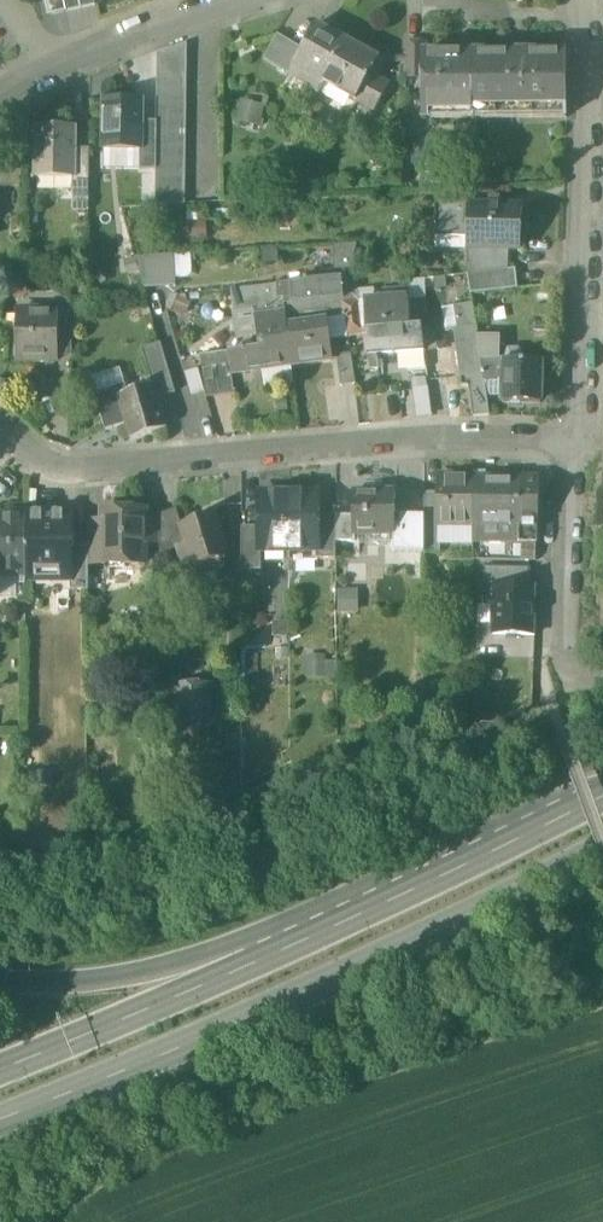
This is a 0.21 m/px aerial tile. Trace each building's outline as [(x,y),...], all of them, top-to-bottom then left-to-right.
[(64,0),(45,0),(48,16),(67,12),(64,0)] [(67,12),(95,6),(94,0),(64,0),(67,12)] [(347,43),(315,25),(301,50),(291,69),(292,69),(323,86),(325,82),(347,43)] [(301,50),(275,36),(262,60),(289,75),(292,69),(291,69),(301,50)] [(158,53),(158,75),(187,75),(188,42),(158,53)] [(377,60),(347,43),(325,82),(356,99),(377,60)] [(473,53),(424,53),(425,111),(473,110),(473,53)] [(566,53),(473,53),(473,110),(566,111),(566,53)] [(391,75),(406,76),(407,59),(392,58),(391,75)] [(187,75),(158,75),(157,89),(186,89),(187,75)] [(186,89),(157,89),(157,123),(156,171),(157,204),(186,204),(186,89)] [(142,100),(102,100),(102,152),(104,152),(104,150),(140,150),(140,152),(142,152),(142,123),(142,100)] [(262,122),(263,102),(241,100),(239,121),(262,122)] [(157,123),(142,123),(142,152),(140,152),(139,171),(156,171),(157,123)] [(76,127),(37,127),(37,179),(38,179),(38,177),(73,177),(73,180),(76,180),(76,150),(76,127)] [(89,150),(76,150),(76,180),(73,180),(73,194),(89,194),(89,150)] [(0,173),(0,188),(23,189),(23,173),(0,173)] [(522,209),(469,207),(467,248),(521,250),(522,209)] [(358,246),(333,247),(336,272),(337,272),(338,279),(343,279),(345,299),(355,257),(358,246)] [(172,256),(137,257),(146,290),(175,287),(172,256)] [(355,257),(345,299),(347,315),(350,333),(367,331),(366,303),(360,303),(358,280),(358,257),(355,257)] [(516,269),(476,274),(478,293),(518,289),(516,269)] [(307,283),(276,286),(279,306),(285,305),(329,301),(345,299),(343,279),(338,279),(337,272),(336,272),(321,273),(321,276),(317,276),(317,273),(307,274),(307,283)] [(476,274),(468,275),(469,285),(471,294),(478,293),(476,274)] [(468,275),(413,282),(414,289),(408,289),(408,299),(408,300),(410,326),(420,326),(422,326),(419,301),(423,288),(427,291),(469,285),(468,275)] [(276,286),(253,288),(255,306),(257,319),(286,315),(285,305),(279,306),(276,286)] [(253,288),(234,290),(236,308),(255,306),(253,288)] [(345,299),(329,301),(331,318),(347,315),(345,299)] [(408,300),(366,303),(367,331),(409,326),(410,326),(408,300)] [(471,304),(454,307),(458,329),(451,330),(461,388),(467,387),(472,416),(490,416),(484,382),(478,347),(471,304)] [(59,312),(39,312),(39,314),(22,314),(22,333),(18,333),(17,359),(58,360),(58,356),(59,327),(59,312)] [(286,315),(257,319),(260,348),(262,348),(262,350),(280,348),(279,339),(289,338),(287,328),(286,315)] [(328,322),(287,328),(289,338),(292,366),(333,360),(328,322)] [(409,326),(367,331),(369,355),(378,355),(405,353),(424,352),(421,330),(420,326),(410,326),(409,326)] [(73,327),(59,327),(58,356),(73,357),(73,327)] [(434,328),(421,330),(424,352),(438,350),(434,328)] [(260,348),(230,353),(233,367),(234,375),(292,366),(289,338),(279,339),(280,348),(262,350),(262,348),(260,348)] [(499,339),(478,339),(479,347),(478,347),(484,382),(496,382),(499,378),(499,370),(503,370),(503,403),(541,404),(542,363),(524,363),(524,359),(519,350),(509,350),(504,359),(498,359),(499,339)] [(162,341),(142,348),(153,386),(154,386),(158,398),(177,392),(162,341)] [(424,352),(405,353),(406,372),(425,371),(424,352)] [(352,355),(338,357),(342,387),(356,384),(352,355)] [(378,355),(369,355),(371,372),(379,371),(378,355)] [(236,393),(233,367),(204,371),(207,397),(236,393)] [(126,385),(95,395),(107,430),(127,424),(119,398),(129,394),(126,385)] [(129,394),(119,398),(127,424),(133,441),(168,429),(158,398),(154,386),(153,386),(129,394)] [(475,477),(440,477),(440,493),(439,526),(442,526),(475,527),(475,477)] [(522,477),(475,477),(475,527),(475,541),(519,541),(520,527),(522,527),(522,503),(522,477)] [(398,492),(354,492),(354,517),(354,532),(355,532),(397,533),(398,533),(398,516),(398,492)] [(440,493),(426,493),(425,552),(442,552),(442,526),(439,526),(440,493)] [(289,494),(260,494),(260,528),(260,552),(262,552),(290,552),(289,494)] [(318,494),(289,494),(290,552),(317,552),(319,551),(319,517),(318,494)] [(539,503),(522,503),(522,527),(520,527),(519,541),(538,541),(539,503)] [(179,510),(160,516),(160,519),(160,547),(160,554),(179,548),(179,547),(187,544),(182,527),(184,526),(179,510)] [(146,511),(103,511),(103,522),(103,564),(146,564),(146,511)] [(13,517),(0,517),(0,576),(26,576),(26,512),(19,512),(19,514),(13,517)] [(72,512),(26,512),(26,576),(71,576),(72,576),(72,548),(72,512)] [(184,526),(182,527),(187,544),(179,547),(179,548),(187,572),(218,562),(230,558),(216,516),(184,526)] [(336,542),(336,516),(319,517),(319,551),(317,552),(317,560),(336,560),(336,542)] [(354,517),(336,516),(336,542),(355,542),(355,532),(354,532),(354,517)] [(425,516),(398,516),(398,533),(397,533),(396,552),(425,552),(425,516)] [(103,522),(89,522),(89,548),(89,564),(103,564),(103,522)] [(260,528),(242,528),(242,571),(262,571),(262,552),(260,552),(260,528)] [(89,548),(72,548),(72,576),(71,576),(71,591),(89,592),(89,564),(89,548)] [(218,562),(187,572),(193,590),(223,580),(218,562)] [(521,568),(485,566),(484,588),(495,588),(495,587),(521,587),(521,568)] [(531,568),(521,568),(521,587),(530,588),(531,568)] [(521,587),(495,587),(495,588),(495,604),(494,634),(536,635),(537,588),(530,588),(521,587)] [(484,588),(481,588),(481,603),(495,604),(495,588),(484,588)] [(209,686),(178,687),(178,721),(210,721),(209,686)] [(178,687),(160,687),(160,721),(178,721),(178,687)]
